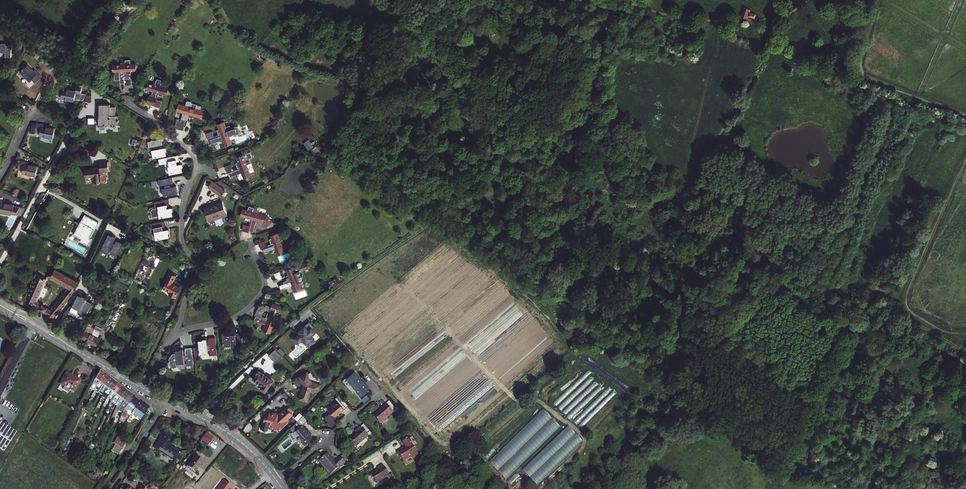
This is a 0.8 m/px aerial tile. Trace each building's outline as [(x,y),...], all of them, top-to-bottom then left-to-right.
[(130,78),(130,74),(132,73),(132,71),(137,71),(136,63),(131,63),(131,59),(126,59),(126,63),(113,64),(113,72),(114,72),(114,78),(114,79),(115,80),(116,80),(117,81),(120,81),(120,84),(124,84),(124,85),(132,85),(132,78),(130,78)] [(36,83),(42,77),(35,70),(34,71),(27,65),(20,72),(30,81),(32,79),(36,83)] [(156,84),(148,82),(146,89),(153,91),(152,95),(149,96),(149,98),(148,99),(147,102),(148,104),(150,104),(150,103),(154,104),(157,92),(159,93),(158,95),(163,97),(164,94),(167,95),(169,87),(166,87),(167,83),(162,81),(161,85),(156,84)] [(75,100),(83,102),(87,95),(82,94),(83,87),(82,85),(78,85),(77,91),(68,90),(68,88),(58,86),(57,94),(61,95),(61,98),(75,101),(75,100)] [(160,108),(162,101),(157,99),(158,95),(159,93),(157,92),(154,104),(153,106),(160,108)] [(188,117),(194,118),(194,116),(196,116),(195,119),(200,121),(201,119),(204,120),(207,109),(202,108),(202,109),(196,108),(198,104),(193,103),(192,101),(188,100),(187,101),(186,105),(179,103),(177,111),(183,113),(182,118),(178,117),(175,125),(183,127),(184,127),(184,126),(187,114),(189,114),(188,117)] [(117,104),(98,103),(98,124),(116,124),(117,104)] [(184,127),(191,129),(193,123),(187,121),(188,117),(189,114),(187,114),(184,126),(184,127)] [(219,129),(217,130),(219,135),(221,134),(221,136),(210,140),(212,144),(223,140),(225,146),(233,144),(228,131),(232,130),(230,125),(226,127),(225,122),(217,124),(219,129)] [(40,136),(54,138),(55,129),(46,127),(47,125),(37,123),(36,132),(40,133),(40,136)] [(213,131),(206,134),(209,140),(210,140),(221,136),(221,134),(219,135),(215,136),(213,131)] [(154,158),(161,156),(165,155),(167,155),(166,151),(167,151),(166,147),(161,148),(160,146),(163,145),(162,139),(148,142),(149,148),(155,147),(155,149),(152,150),(154,158)] [(252,151),(236,157),(238,162),(236,163),(238,168),(240,167),(241,169),(230,173),(231,177),(242,173),(245,179),(252,177),(248,164),(251,163),(250,158),(254,156),(252,151)] [(167,167),(168,167),(170,174),(183,171),(182,168),(183,167),(182,163),(177,165),(177,163),(180,162),(178,155),(165,158),(165,155),(161,156),(161,159),(159,159),(160,164),(165,163),(166,165),(166,166),(167,166),(167,167)] [(36,176),(38,166),(29,165),(29,163),(20,161),(18,169),(23,170),(23,173),(36,176)] [(99,167),(97,167),(94,168),(87,169),(87,171),(86,172),(87,174),(88,176),(94,176),(95,182),(98,182),(99,183),(100,181),(104,181),(104,179),(108,179),(107,170),(111,170),(110,161),(101,162),(102,166),(102,169),(99,169),(99,167)] [(228,173),(230,173),(241,169),(240,167),(238,168),(234,169),(232,164),(225,167),(228,173)] [(171,187),(171,185),(174,184),(172,177),(158,180),(160,187),(165,186),(165,188),(162,188),(164,196),(177,194),(176,190),(177,189),(177,185),(171,187)] [(226,190),(210,179),(207,183),(210,185),(209,187),(222,196),(223,195),(226,190)] [(161,208),(161,210),(158,210),(160,218),(173,216),(172,212),(173,211),(173,207),(167,209),(167,207),(170,206),(168,199),(154,202),(156,209),(161,208)] [(12,214),(21,216),(25,208),(14,206),(14,205),(5,203),(6,201),(0,200),(0,212),(12,214)] [(222,202),(205,208),(209,219),(221,214),(222,217),(227,215),(222,202)] [(246,217),(245,220),(250,221),(251,219),(252,219),(249,231),(254,232),(257,220),(263,222),(267,226),(269,224),(271,226),(275,225),(267,216),(259,213),(260,208),(254,206),(254,208),(249,206),(248,210),(243,208),(241,216),(246,217)] [(100,222),(85,214),(74,235),(82,238),(80,241),(89,246),(92,240),(90,238),(100,222)] [(244,224),(242,230),(249,232),(249,231),(252,219),(251,219),(250,221),(249,225),(244,224)] [(170,233),(169,229),(164,230),(163,228),(164,228),(166,227),(165,220),(151,223),(152,230),(155,230),(157,229),(158,231),(155,232),(157,240),(170,237),(169,233),(170,233)] [(286,253),(281,240),(285,239),(283,234),(280,235),(279,232),(271,235),(272,238),(270,239),(272,244),(274,243),(274,245),(263,249),(265,253),(276,249),(278,256),(286,253)] [(116,242),(114,241),(116,237),(117,236),(113,235),(109,234),(103,246),(110,249),(111,247),(113,248),(111,252),(117,255),(123,242),(117,239),(116,242)] [(265,240),(259,243),(261,250),(263,249),(274,245),(274,243),(272,244),(267,245),(265,240)] [(134,278),(146,285),(164,251),(151,245),(134,278)] [(287,275),(288,280),(284,282),(284,284),(280,285),(281,289),(292,285),(295,292),(302,289),(298,277),(301,275),(300,270),(296,272),(294,267),(287,270),(288,275),(287,275)] [(47,279),(37,275),(26,299),(54,318),(75,291),(74,290),(78,283),(55,270),(51,278),(70,288),(52,311),(37,301),(47,279)] [(176,275),(169,271),(164,280),(166,281),(162,288),(170,292),(169,295),(174,298),(180,287),(172,283),(176,275)] [(282,277),(275,279),(278,286),(280,285),(284,284),(284,282),(282,277)] [(82,296),(79,294),(78,296),(73,307),(79,310),(80,307),(82,308),(80,313),(86,316),(93,303),(87,300),(85,303),(83,302),(86,297),(83,295),(82,296)] [(122,302),(106,294),(104,297),(120,306),(122,302)] [(118,310),(119,307),(104,298),(102,301),(118,310)] [(109,327),(107,331),(110,333),(125,304),(122,302),(120,306),(119,307),(118,310),(117,311),(109,327)] [(264,311),(258,308),(255,315),(256,316),(267,320),(268,318),(266,318),(262,316),(264,311)] [(271,333),(276,321),(279,323),(281,318),(278,316),(279,313),(271,310),(270,314),(268,313),(266,318),(268,318),(267,320),(256,316),(255,320),(266,324),(263,330),(271,333)] [(109,327),(95,319),(94,321),(96,322),(94,324),(103,329),(107,331),(109,327)] [(88,324),(95,328),(101,331),(103,329),(94,324),(96,322),(94,321),(93,324),(89,322),(88,324)] [(316,328),(310,321),(292,337),(298,343),(303,340),(310,348),(315,342),(312,337),(316,334),(314,330),(316,328)] [(101,338),(98,337),(92,333),(95,328),(88,324),(81,337),(97,346),(101,338)] [(98,337),(101,331),(95,328),(92,333),(98,337)] [(241,347),(239,332),(232,333),(233,334),(231,334),(230,331),(227,331),(227,332),(223,332),(224,346),(231,345),(233,347),(241,347)] [(134,339),(124,360),(130,363),(140,342),(134,339)] [(208,353),(208,351),(210,350),(210,355),(217,355),(216,340),(209,341),(209,345),(207,345),(207,339),(202,339),(203,340),(199,340),(200,347),(195,348),(196,357),(201,357),(200,354),(208,353)] [(185,363),(185,361),(186,361),(187,365),(194,365),(192,351),(185,351),(186,355),(184,355),(184,349),(179,349),(179,350),(176,351),(176,353),(173,353),(169,357),(169,359),(168,359),(169,364),(170,364),(170,367),(177,366),(177,364),(185,363)] [(283,356),(276,349),(269,355),(276,363),(283,356)] [(93,392),(94,390),(98,383),(98,382),(101,379),(104,374),(99,370),(90,388),(89,391),(87,395),(84,399),(88,401),(89,400),(93,392)] [(274,381),(259,371),(253,379),(263,386),(261,389),(266,392),(274,381)] [(345,379),(357,393),(358,392),(348,380),(355,373),(354,372),(345,379)] [(79,380),(66,373),(60,384),(70,389),(69,390),(72,392),(73,391),(74,391),(79,380)] [(312,381),(308,373),(300,377),(304,385),(300,398),(308,401),(312,390),(318,392),(321,384),(312,381)] [(358,392),(357,393),(357,394),(360,398),(370,390),(355,373),(348,380),(358,392)] [(103,384),(108,377),(104,374),(101,379),(98,382),(98,383),(94,390),(98,393),(98,392),(101,387),(102,385),(103,384)] [(98,392),(103,395),(106,389),(113,380),(108,377),(103,384),(102,385),(101,387),(98,392)] [(109,394),(117,383),(113,380),(106,389),(103,395),(102,396),(104,397),(98,408),(101,409),(106,400),(109,394)] [(121,386),(117,383),(109,394),(106,400),(108,401),(104,408),(107,409),(111,401),(121,386)] [(115,404),(125,389),(121,386),(111,401),(115,404)] [(115,405),(119,408),(119,407),(129,392),(125,389),(115,404),(114,404),(114,405),(115,405)] [(119,407),(119,408),(123,410),(134,396),(129,392),(119,407)] [(140,400),(134,396),(123,410),(121,415),(124,417),(127,411),(131,414),(134,408),(140,400)] [(134,408),(131,414),(133,416),(137,410),(143,414),(148,407),(140,400),(134,408)] [(345,409),(338,401),(328,409),(334,417),(341,412),(345,409)] [(112,423),(115,416),(117,410),(119,408),(115,405),(110,417),(110,418),(109,421),(112,423)] [(393,413),(386,405),(382,408),(383,409),(373,417),(380,425),(393,413)] [(294,411),(290,407),(289,408),(287,407),(281,412),(282,412),(280,414),(277,414),(278,413),(271,410),(269,416),(266,415),(264,419),(263,421),(269,424),(270,422),(272,423),(277,428),(280,425),(282,427),(287,423),(285,421),(293,413),(292,412),(294,411)] [(292,432),(290,434),(293,438),(298,434),(303,440),(303,441),(305,444),(312,439),(310,436),(311,435),(303,425),(307,422),(304,419),(305,419),(303,416),(289,429),(292,432)] [(17,430),(10,426),(6,424),(0,420),(0,447),(5,450),(17,430)] [(369,437),(360,428),(355,433),(357,435),(351,442),(357,449),(369,437)] [(175,460),(180,452),(169,444),(173,439),(164,433),(155,448),(161,451),(162,450),(164,451),(163,453),(175,460)] [(120,438),(116,444),(122,448),(123,448),(126,442),(120,438)] [(402,443),(406,449),(403,451),(402,450),(397,453),(403,462),(411,457),(413,460),(418,456),(410,444),(412,443),(409,439),(408,440),(407,439),(402,443)] [(119,454),(122,448),(116,444),(113,450),(119,454)] [(326,455),(319,461),(331,475),(338,468),(339,469),(345,464),(341,459),(340,458),(334,463),(331,459),(330,460),(326,455)] [(186,466),(193,472),(202,462),(195,456),(186,466)] [(341,459),(345,464),(349,461),(344,456),(341,459)] [(444,462),(404,488),(405,488),(408,488),(415,485),(416,486),(436,472),(435,470),(445,463),(444,462)] [(186,466),(184,469),(191,475),(193,472),(186,466)] [(391,477),(384,467),(378,471),(379,472),(372,477),(378,486),(391,477)] [(224,481),(217,488),(234,488),(235,488),(224,481)]
